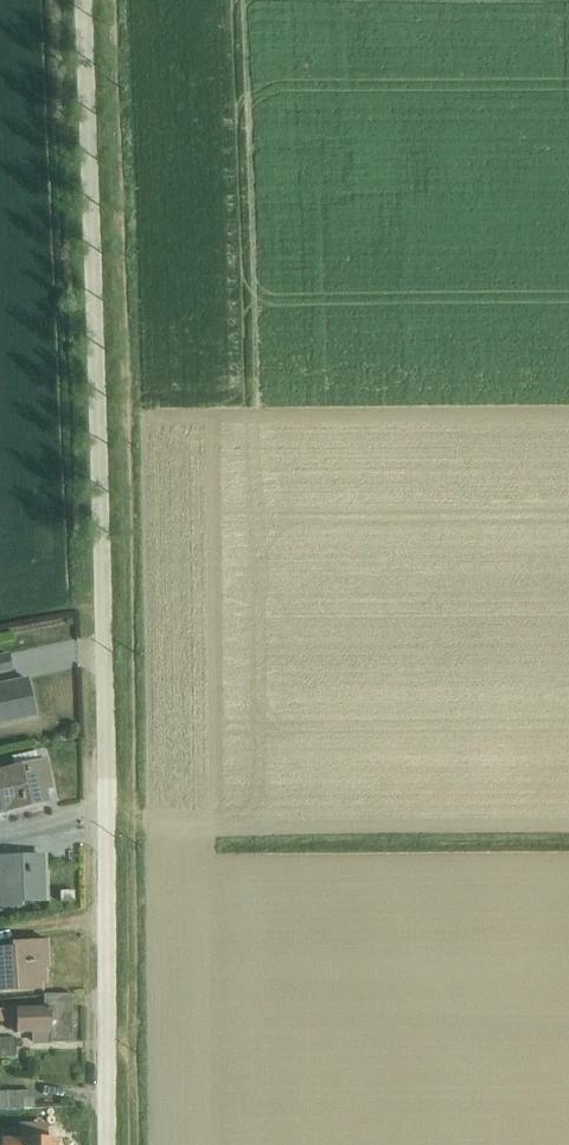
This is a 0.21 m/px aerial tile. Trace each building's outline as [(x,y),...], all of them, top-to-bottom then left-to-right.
[(0,656),(0,676),(14,673),(9,654),(0,656)] [(35,718),(27,680),(0,686),(0,726),(35,718)] [(0,770),(0,782),(7,813),(48,804),(44,786),(50,784),(45,761),(38,762),(36,753),(12,758),(14,767),(0,770)] [(22,910),(22,902),(46,901),(44,858),(0,860),(0,910),(22,910)] [(48,985),(47,971),(50,970),(48,941),(12,944),(12,948),(0,949),(0,989),(48,985)] [(8,1023),(8,1033),(17,1033),(17,1035),(32,1035),(32,1046),(51,1046),(51,1044),(73,1044),(72,1029),(77,1027),(77,1016),(72,1014),(72,996),(44,996),(44,1009),(16,1010),(0,1010),(0,1023),(8,1023)] [(17,1058),(17,1038),(0,1039),(0,1058),(17,1058)] [(24,1110),(35,1110),(34,1092),(0,1093),(0,1111),(24,1110)] [(0,1111),(0,1132),(11,1131),(11,1126),(24,1125),(24,1110),(0,1111)] [(56,1136),(24,1136),(24,1144),(56,1144),(56,1136)]
